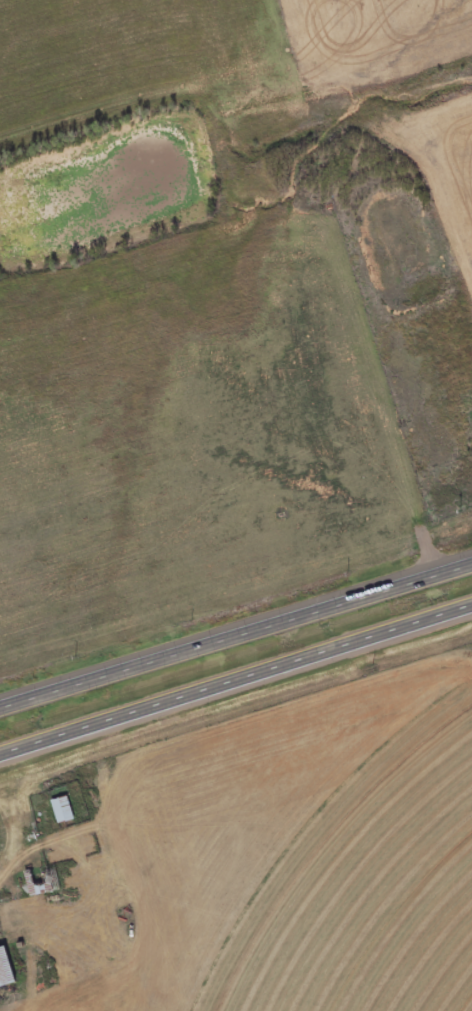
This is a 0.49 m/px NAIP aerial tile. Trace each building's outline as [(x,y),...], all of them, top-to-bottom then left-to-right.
[(55,803),(61,826),(78,821),(71,798),(55,803)] [(35,899),(65,892),(60,873),(46,876),(44,870),(29,873),(35,899)] [(12,949),(0,952),(0,991),(22,985),(12,949)]
